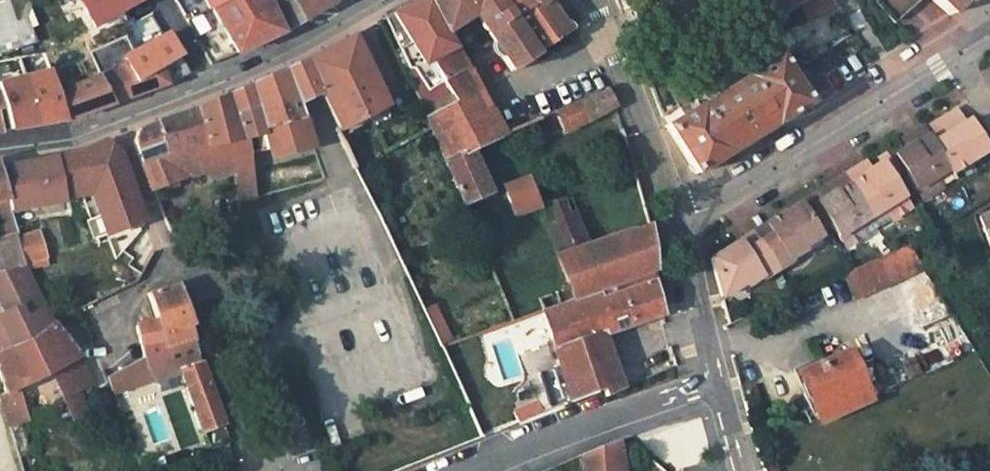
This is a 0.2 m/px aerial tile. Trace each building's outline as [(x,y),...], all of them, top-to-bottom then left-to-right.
[(93,26),(142,0),(79,0),(93,26)] [(209,8),(234,54),(281,33),(266,0),(205,0),(209,8)] [(287,30),(336,1),(336,0),(273,0),(287,30)] [(422,109),(448,96),(438,80),(465,66),(446,33),(427,0),(419,0),(387,18),(410,68),(401,73),(422,109)] [(445,0),(427,0),(446,33),(459,25),(445,0)] [(538,52),(503,0),(445,0),(459,25),(484,8),(488,14),(486,15),(484,18),(483,22),(485,26),(486,28),(490,29),(497,40),(501,38),(505,44),(500,48),(513,68),(538,52)] [(538,52),(569,29),(549,0),(503,0),(538,52)] [(768,13),(789,0),(760,0),(768,13)] [(919,0),(877,0),(895,20),(919,0)] [(949,12),(960,1),(961,0),(935,0),(949,12)] [(136,78),(163,64),(182,54),(170,32),(139,48),(134,52),(125,36),(106,46),(96,50),(104,71),(128,59),(136,78)] [(130,33),(125,36),(134,52),(139,48),(130,33)] [(305,60),(320,91),(338,130),(385,106),(353,36),(305,60)] [(163,64),(169,81),(179,77),(191,72),(182,54),(163,64)] [(777,57),(665,126),(694,174),(806,104),(777,57)] [(169,81),(163,64),(136,78),(128,59),(104,71),(105,73),(62,90),(71,119),(116,103),(169,81)] [(285,70),(296,102),(307,97),(320,91),(305,60),(295,65),(285,70)] [(469,74),(479,69),(476,63),(465,67),(469,74)] [(50,67),(66,120),(71,119),(62,90),(60,87),(53,66),(50,67)] [(0,76),(0,89),(1,93),(8,119),(12,131),(26,128),(52,123),(66,120),(50,67),(25,70),(0,76)] [(469,74),(478,91),(488,85),(479,69),(469,74)] [(309,139),(296,102),(285,70),(225,97),(232,119),(258,111),(265,135),(269,149),(304,140),(309,139)] [(422,109),(463,203),(489,191),(471,148),(502,135),(478,91),(455,104),(448,96),(422,109)] [(606,91),(556,112),(564,131),(586,122),(613,106),(606,91)] [(3,132),(1,120),(8,119),(1,93),(0,93),(0,132),(3,132)] [(245,138),(265,135),(258,111),(232,119),(225,97),(197,107),(206,146),(194,148),(201,173),(233,187),(230,161),(247,156),(245,138)] [(134,139),(143,163),(166,153),(194,148),(206,146),(197,107),(159,120),(159,123),(142,128),(134,139)] [(956,109),(950,113),(957,125),(963,121),(956,109)] [(967,118),(963,121),(957,125),(950,113),(923,129),(950,172),(986,150),(967,118)] [(922,198),(940,187),(937,180),(950,172),(923,129),(921,126),(907,135),(911,143),(903,147),(900,164),(907,175),(922,198)] [(911,143),(907,135),(889,146),(900,164),(903,147),(911,143)] [(304,140),(269,149),(272,160),(307,150),(304,140)] [(108,234),(143,219),(120,152),(106,142),(79,153),(92,193),(92,194),(108,234)] [(907,175),(900,164),(889,146),(882,150),(900,179),(907,175)] [(201,173),(194,148),(166,153),(143,163),(152,189),(201,173)] [(876,154),(888,174),(893,183),(900,179),(882,150),(876,154)] [(92,193),(79,153),(54,156),(62,196),(92,193)] [(876,154),(858,165),(863,172),(869,169),(888,174),(876,154)] [(0,167),(0,176),(10,210),(63,201),(62,196),(54,156),(0,167)] [(254,198),(247,156),(230,161),(233,187),(235,200),(254,198)] [(885,213),(889,219),(908,207),(893,183),(888,174),(869,169),(863,172),(858,165),(844,174),(873,220),(885,213)] [(937,180),(940,187),(954,178),(950,172),(937,180)] [(823,213),(829,222),(844,246),(864,234),(861,228),(873,220),(844,174),(830,182),(835,189),(826,194),(823,213)] [(10,210),(0,176),(0,274),(24,267),(15,236),(18,235),(10,210)] [(514,216),(538,207),(527,177),(503,186),(514,216)] [(835,189),(830,182),(811,194),(823,213),(826,194),(835,189)] [(829,222),(823,213),(811,194),(805,197),(823,226),(829,222)] [(538,207),(554,254),(586,243),(569,195),(538,207)] [(798,202),(815,230),(823,226),(805,197),(798,202)] [(236,210),(251,257),(253,263),(263,261),(251,207),(255,205),(254,198),(235,200),(236,210)] [(789,256),(802,248),(798,241),(815,230),(798,202),(773,217),(770,234),(758,241),(775,268),(790,258),(789,256)] [(885,213),(873,220),(877,226),(889,219),(885,213)] [(981,216),(989,241),(989,213),(981,216)] [(766,222),(752,231),(758,241),(770,234),(773,217),(766,222)] [(861,228),(864,234),(877,226),(873,220),(861,228)] [(647,225),(621,233),(586,243),(554,254),(566,288),(571,299),(650,271),(652,270),(647,225)] [(798,241),(802,248),(820,237),(815,230),(798,241)] [(745,249),(758,241),(752,231),(739,239),(729,245),(745,249)] [(39,232),(19,237),(26,264),(46,258),(39,232)] [(739,278),(744,285),(759,275),(760,277),(775,268),(758,241),(745,249),(729,245),(710,256),(719,291),(739,278)] [(906,245),(842,274),(851,298),(921,268),(906,245)] [(0,274),(0,279),(15,312),(7,315),(0,318),(0,351),(52,323),(24,267),(0,274)] [(650,271),(571,299),(541,309),(558,366),(567,399),(602,388),(605,396),(619,391),(621,390),(600,334),(662,314),(650,271)] [(721,299),(744,285),(739,278),(719,291),(721,299)] [(7,315),(15,312),(0,279),(0,301),(7,315)] [(136,324),(141,347),(165,340),(169,350),(195,341),(176,284),(149,294),(158,321),(136,324)] [(537,299),(541,309),(571,299),(566,288),(537,299)] [(439,346),(450,341),(434,305),(423,310),(439,346)] [(17,387),(52,369),(78,356),(52,323),(0,351),(0,377),(5,393),(17,387)] [(952,329),(943,333),(951,353),(962,349),(952,329)] [(165,340),(141,347),(144,358),(148,373),(154,383),(180,374),(202,432),(223,426),(195,341),(169,350),(165,340)] [(867,399),(846,350),(796,373),(804,391),(799,393),(814,424),(867,399)] [(93,384),(78,356),(52,369),(64,398),(79,390),(93,384)] [(148,373),(144,358),(132,365),(109,376),(116,395),(154,383),(148,373)] [(567,399),(558,366),(538,373),(548,407),(567,399)] [(3,405),(21,399),(17,387),(5,393),(0,396),(3,405)] [(89,414),(79,390),(64,398),(71,413),(74,420),(89,414)] [(27,418),(21,399),(3,405),(18,458),(30,455),(24,430),(21,420),(27,418)] [(519,419),(539,411),(536,401),(515,409),(519,419)] [(643,450),(650,470),(662,470),(666,470),(667,470),(676,470),(708,459),(697,431),(643,450)] [(621,466),(617,446),(616,441),(585,452),(579,454),(581,470),(605,470),(621,466)] [(761,465),(764,470),(776,470),(772,460),(761,465)]
